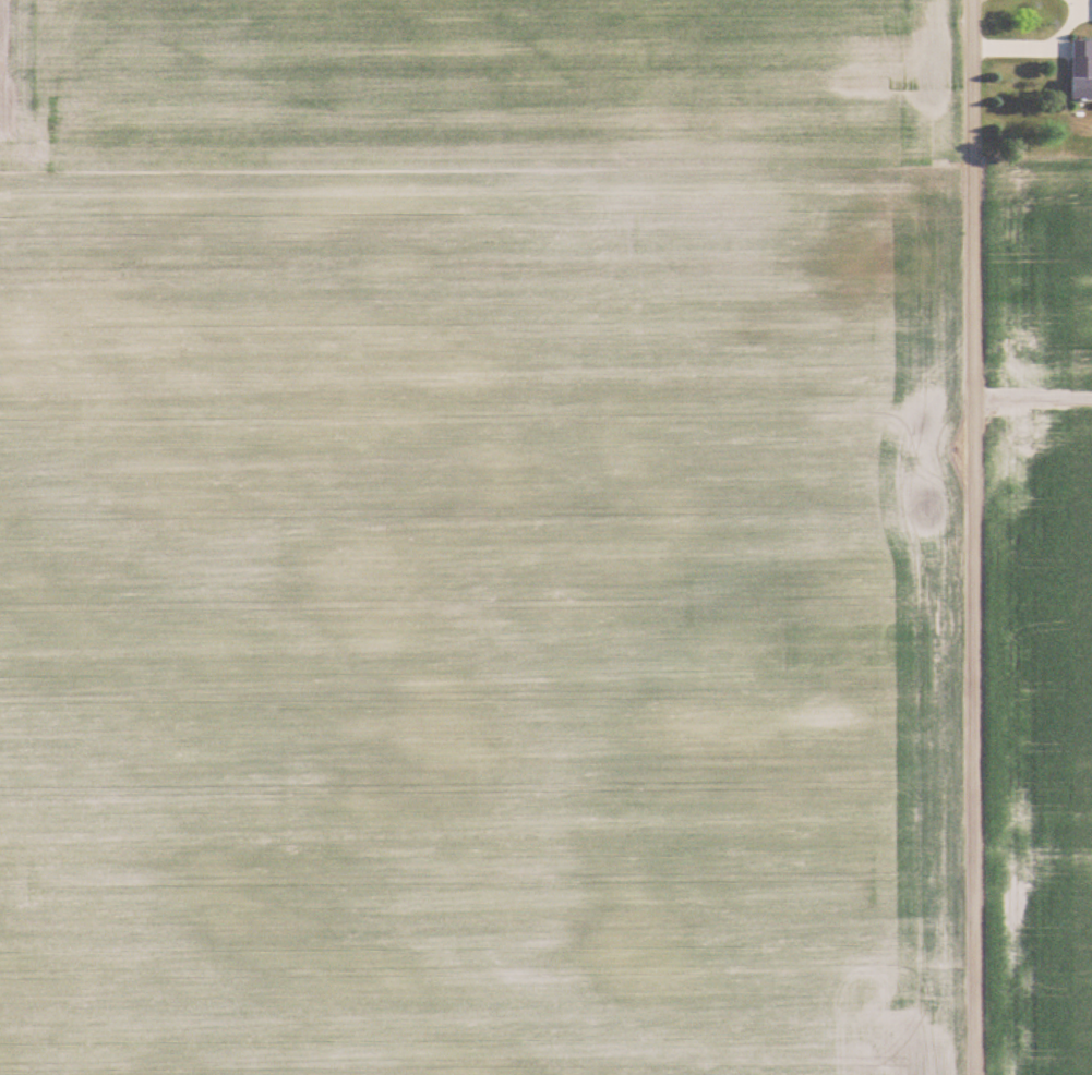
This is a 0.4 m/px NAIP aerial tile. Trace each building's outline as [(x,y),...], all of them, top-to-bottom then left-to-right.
[(1072,101),(1091,101),(1091,42),(1072,42),(1072,101)]
